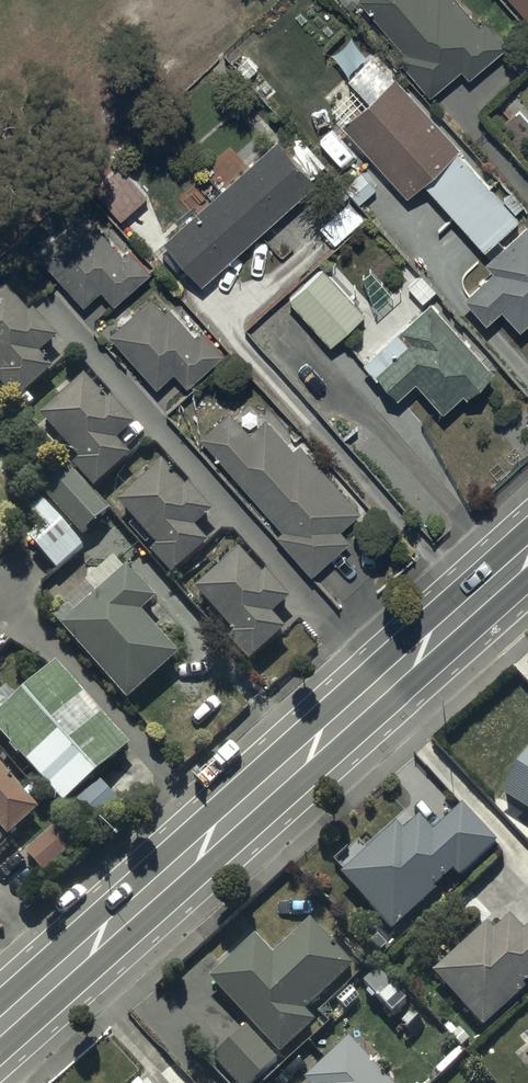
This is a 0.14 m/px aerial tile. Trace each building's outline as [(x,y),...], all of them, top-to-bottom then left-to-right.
[(360,2),(406,54),(400,60),(434,98),(462,74),(470,84),(509,50),(486,24),(481,29),(455,0),(360,0),(360,2)] [(527,20),(527,0),(512,0),(527,20)] [(461,151),(397,83),(345,133),(409,201),(422,188),(485,254),(520,221),(515,216),(523,208),(510,194),(502,201),(458,154),(461,151)] [(288,153),(279,143),(166,246),(203,287),(329,172),(301,141),(288,153)] [(150,199),(110,157),(82,183),(121,225),(150,199)] [(92,234),(78,219),(36,257),(83,308),(100,293),(115,309),(151,275),(130,252),(124,258),(97,229),(92,234)] [(527,228),(487,267),(494,275),(466,302),(489,326),(501,315),(520,336),(527,328),(527,229),(527,228)] [(367,317),(322,268),(289,299),(334,347),(367,317)] [(1,286),(0,287),(0,386),(17,406),(55,375),(42,359),(57,346),(33,317),(30,320),(1,286)] [(163,315),(152,302),(110,338),(156,391),(175,375),(188,390),(225,358),(204,333),(197,339),(170,309),(163,315)] [(498,375),(431,305),(365,368),(398,401),(415,385),(446,417),(465,398),(470,403),(498,375)] [(88,382),(42,421),(81,466),(75,470),(97,495),(133,464),(118,447),(138,431),(114,403),(109,407),(88,382)] [(244,415),(238,408),(200,439),(280,534),(276,537),(312,579),(352,545),(341,533),(361,516),(302,446),(295,452),(268,420),(250,436),(237,422),(244,415)] [(110,517),(68,470),(44,492),(50,499),(47,502),(83,541),(110,517)] [(165,470),(118,509),(156,555),(152,558),(172,582),(210,551),(195,534),(213,519),(189,491),(186,494),(165,470)] [(84,553),(43,507),(31,518),(45,533),(31,545),(59,576),(84,553)] [(264,582),(240,555),(196,595),(235,639),(229,645),(251,669),(286,637),(274,623),(293,606),(268,578),(264,582)] [(63,576),(48,590),(65,609),(77,622),(63,634),(129,708),(179,663),(141,621),(157,607),(128,575),(97,603),(86,591),(77,599),(68,590),(72,587),(63,576)] [(6,691),(0,697),(0,712),(4,716),(0,720),(0,738),(67,811),(130,753),(55,672),(19,705),(6,691)] [(502,801),(527,817),(527,761),(502,801)] [(10,843),(41,816),(0,769),(0,832),(10,843)] [(119,809),(101,788),(68,817),(87,838),(119,809)] [(405,840),(397,832),(344,881),(395,937),(434,902),(431,898),(455,876),(460,882),(497,847),(464,811),(434,839),(421,826),(405,840)] [(78,854),(59,832),(27,860),(47,882),(78,854)] [(489,930),(435,978),(486,1036),(524,1002),(519,997),(527,989),(527,933),(523,937),(511,923),(496,937),(489,930)] [(258,943),(211,985),(280,1063),(316,1030),(306,1019),(355,975),(313,928),(275,962),(258,943)] [(248,1032),(214,1063),(232,1082),(263,1082),(280,1068),(248,1032)] [(349,1045),(309,1082),(386,1082),(349,1045)]
